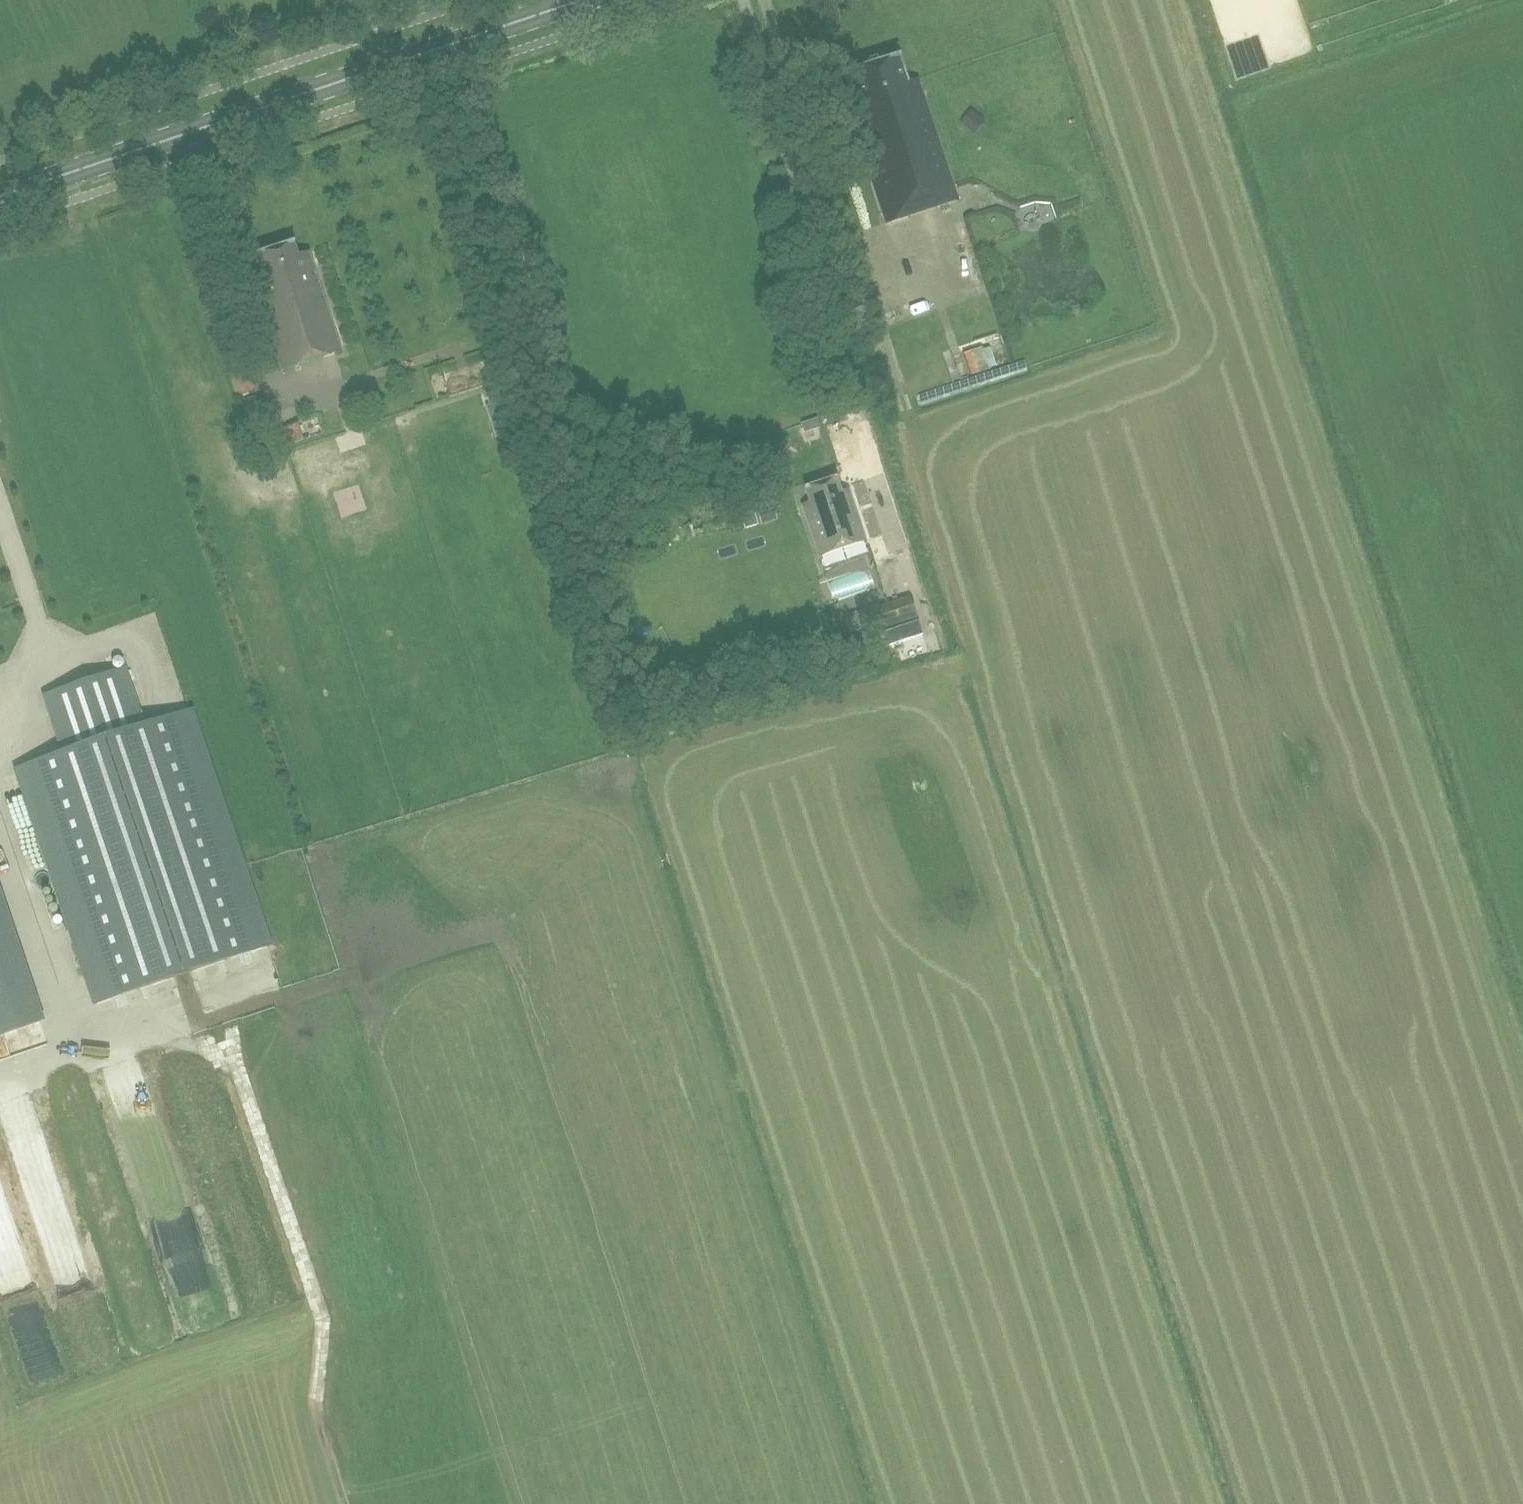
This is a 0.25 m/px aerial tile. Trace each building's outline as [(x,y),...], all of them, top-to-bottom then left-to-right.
[(852,101),(853,103),(849,107),(852,116),(858,117),(860,123),(855,125),(875,183),(872,184),(886,223),(958,199),(918,80),(907,83),(898,57),(881,63),(881,62),(876,60),(876,59),(868,61),(869,63),(867,67),(867,68),(850,73),(858,99),(852,101)] [(872,184),(861,188),(874,229),(885,225),(872,184)] [(282,372),(341,353),(309,252),(298,256),(294,244),(275,250),(257,256),(266,285),(260,287),(266,305),(261,306),(282,372)] [(986,371),(983,351),(964,354),(967,374),(986,371)] [(819,557),(865,541),(848,491),(841,493),(836,479),(805,489),(812,509),(804,512),(819,557)] [(886,628),(916,618),(909,597),(879,607),(885,625),(886,628)] [(851,637),(885,625),(879,607),(878,605),(844,617),(851,637)] [(918,624),(883,634),(887,647),(922,637),(918,624)] [(62,756),(19,770),(97,1001),(266,944),(189,713),(145,728),(126,669),(42,697),(62,756)]
